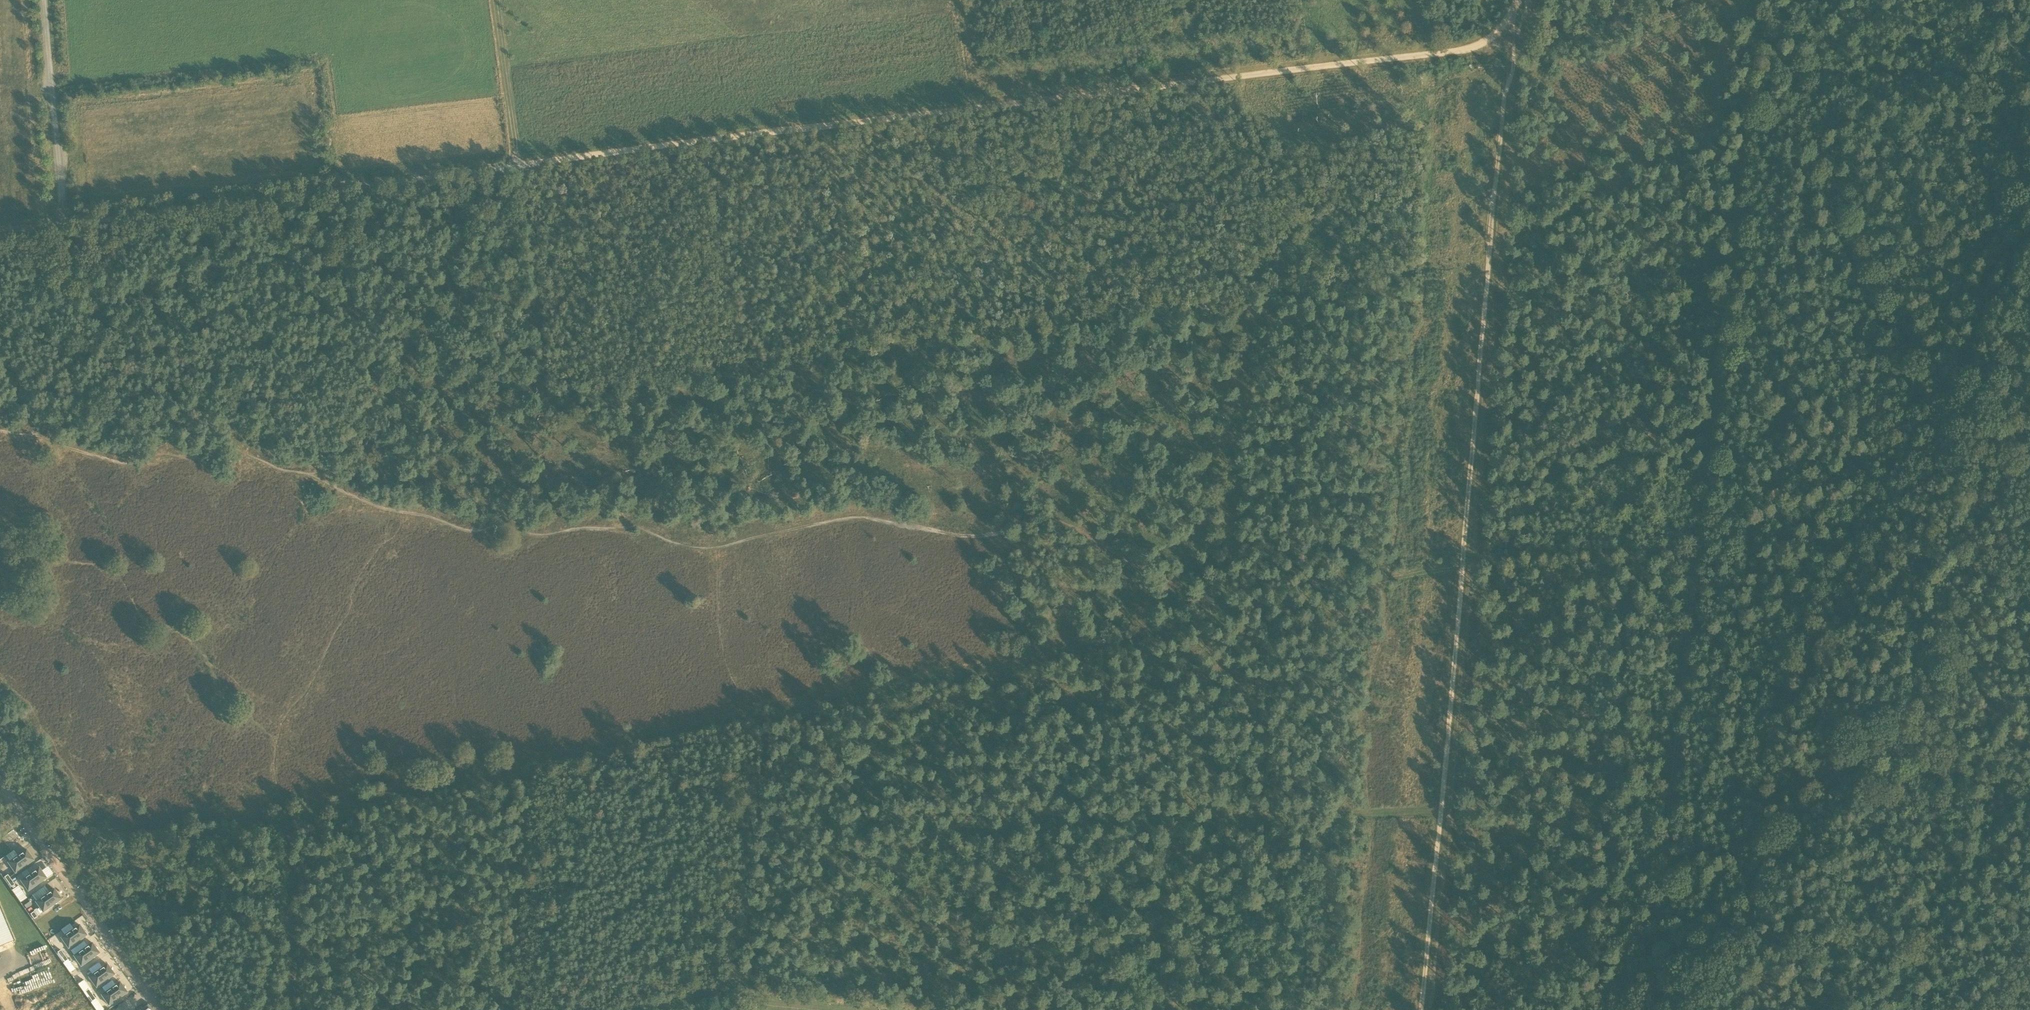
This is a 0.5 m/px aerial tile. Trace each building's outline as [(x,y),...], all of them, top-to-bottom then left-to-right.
[(34,860),(27,850),(8,863),(16,873),(34,860)] [(39,868),(21,881),(28,891),(47,878),(39,868)] [(62,899),(54,889),(36,902),(43,913),(62,899)] [(27,898),(22,902),(26,908),(28,907),(31,905),(27,898)] [(15,941),(0,906),(0,947),(15,941)] [(63,934),(73,927),(70,923),(60,930),(63,934)] [(61,938),(69,948),(87,935),(80,925),(61,938)] [(100,953),(92,943),(74,956),(81,966),(100,953)] [(89,977),(96,988),(115,975),(107,964),(89,977)] [(109,1006),(128,993),(120,982),(102,995),(109,1006)]
